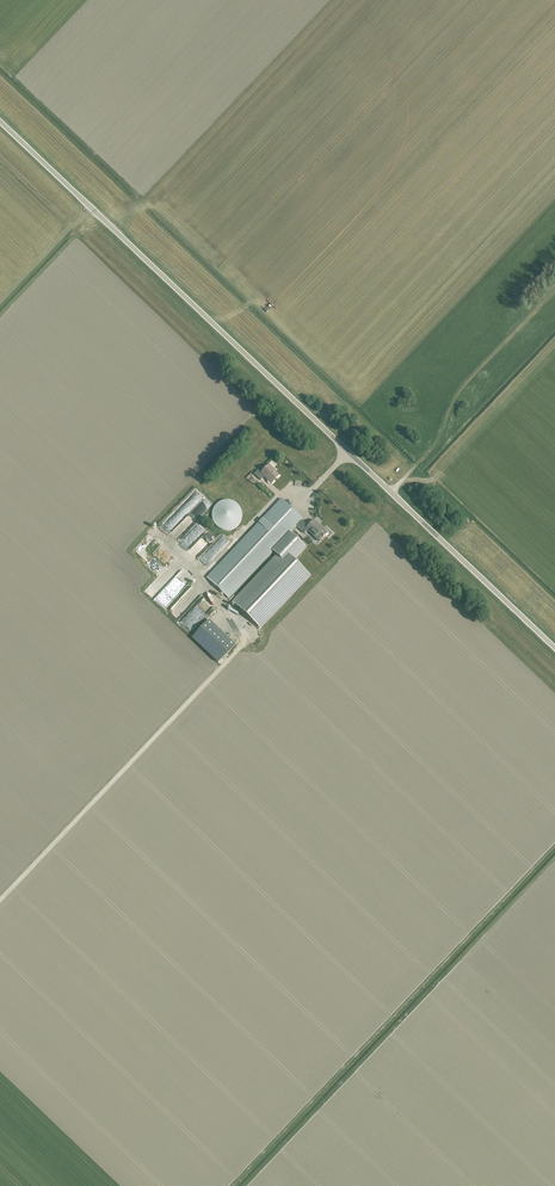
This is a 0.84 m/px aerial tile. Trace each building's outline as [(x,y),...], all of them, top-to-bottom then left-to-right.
[(264,477),(271,484),(279,475),(273,469),(269,465),(261,473),(258,470),(254,474),(261,480),(264,477)] [(325,489),(322,487),(325,484),(319,479),(311,490),(319,496),(325,489)] [(191,511),(187,516),(185,523),(188,524),(189,520),(191,518),(193,518),(196,515),(198,510),(202,512),(204,509),(206,510),(210,505),(211,505),(204,499),(200,498),(201,494),(195,489),(187,498),(186,501),(192,506),(194,507),(191,510),(191,512),(191,511)] [(269,502),(272,505),(279,498),(276,496),(269,502)] [(222,562),(207,578),(229,598),(273,551),(278,556),(233,603),(260,628),(310,576),(293,560),(299,554),(301,549),(301,545),(299,541),(290,533),(297,527),(302,521),(303,520),(281,499),(222,562)] [(185,516),(193,508),(186,501),(178,509),(185,516)] [(298,501),(292,507),(295,510),(300,504),(298,501)] [(168,532),(183,516),(177,509),(162,526),(168,532)] [(308,527),(302,521),(297,527),(304,534),(305,533),(306,533),(305,532),(307,530),(320,541),(323,538),(324,537),(327,533),(323,529),(321,532),(319,530),(321,527),(313,520),(308,527)] [(194,540),(193,538),(201,530),(196,524),(185,535),(192,542),(194,540)] [(180,525),(170,530),(175,539),(184,534),(180,525)] [(192,556),(211,537),(206,531),(187,551),(192,556)] [(205,553),(211,559),(228,541),(222,536),(212,546),(205,553)] [(176,573),(182,578),(188,571),(182,566),(176,573)] [(188,583),(194,575),(190,572),(184,580),(188,583)] [(168,609),(178,618),(200,592),(196,589),(193,593),(196,596),(194,598),(189,594),(182,602),(177,598),(168,609)] [(203,597),(178,622),(188,632),(207,612),(203,607),(208,602),(203,597)] [(209,620),(192,637),(218,662),(235,645),(209,620)]
